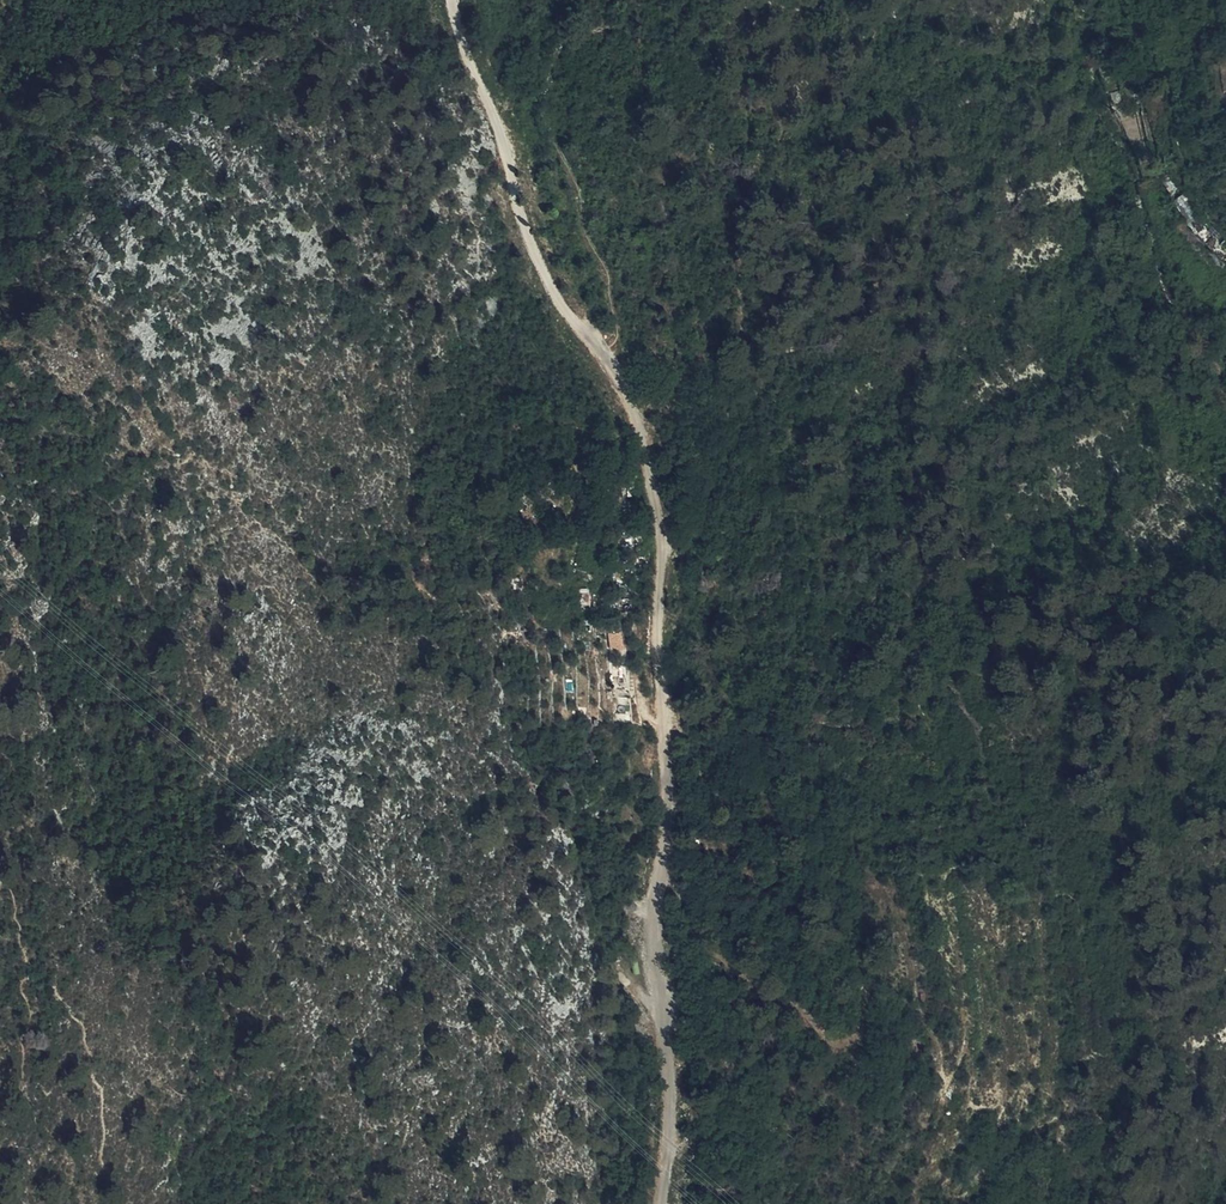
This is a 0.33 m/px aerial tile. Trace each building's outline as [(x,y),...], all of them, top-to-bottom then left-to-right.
[(1116,43),(1118,53),(1124,51),(1122,46),(1128,44),(1126,40),(1116,43)] [(1124,51),(1118,53),(1121,60),(1132,56),(1128,44),(1122,46),(1124,51)] [(1191,201),(1200,193),(1184,176),(1176,183),(1191,201)] [(611,649),(625,647),(623,630),(609,631),(611,649)]
